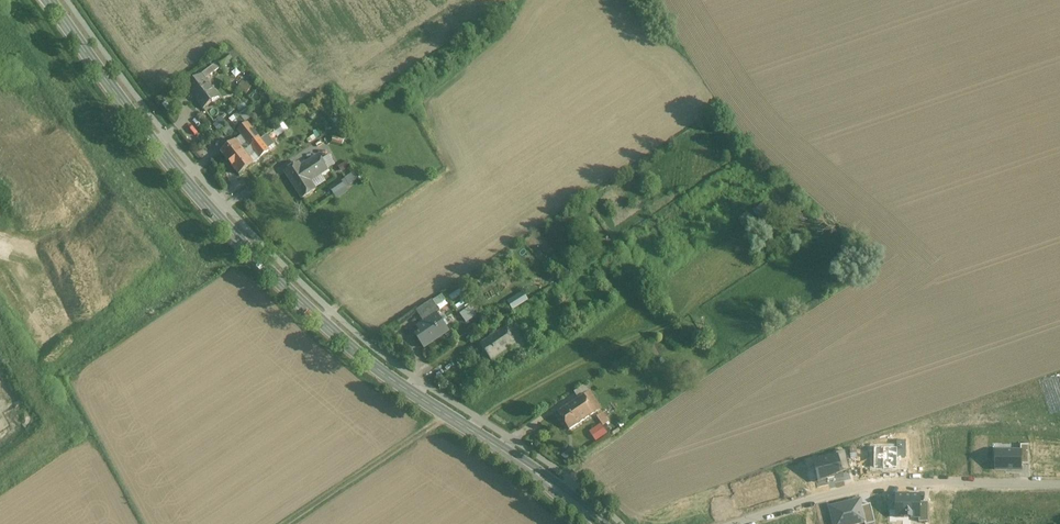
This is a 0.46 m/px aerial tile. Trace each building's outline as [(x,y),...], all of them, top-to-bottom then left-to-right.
[(230,47),(214,58),(218,63),(228,54),(233,51),(230,47)] [(228,54),(218,63),(222,69),(233,60),(228,54)] [(202,75),(195,80),(186,86),(204,109),(219,98),(202,75)] [(246,94),(253,85),(244,79),(238,88),(246,94)] [(232,123),(222,131),(226,136),(236,128),(232,123)] [(248,124),(238,131),(242,136),(248,143),(251,147),(260,140),(248,124)] [(236,141),(221,153),(230,164),(251,147),(248,143),(242,136),(236,141)] [(269,151),(260,140),(251,147),(255,151),(260,158),(269,151)] [(251,147),(230,164),(239,175),(254,164),(248,157),(255,151),(251,147)] [(319,156),(301,168),(309,181),(328,169),(319,156)] [(347,159),(339,166),(344,172),(352,166),(347,159)] [(301,168),(298,163),(285,171),(303,198),(315,190),(309,181),(301,168)] [(342,182),(330,189),(334,194),(345,187),(342,182)] [(523,293),(512,300),(517,307),(528,301),(523,293)] [(432,300),(417,310),(421,315),(436,305),(432,300)] [(440,312),(436,305),(421,315),(425,321),(417,327),(421,332),(415,336),(424,349),(449,332),(438,314),(440,312)] [(476,316),(470,308),(466,311),(471,319),(476,316)] [(466,311),(460,314),(466,323),(471,319),(466,311)] [(516,321),(481,344),(492,361),(514,346),(527,337),(516,321)] [(527,337),(514,346),(519,354),(532,345),(527,337)] [(584,396),(558,413),(569,430),(595,413),(584,396)] [(608,422),(602,414),(597,417),(603,425),(608,422)] [(595,441),(608,434),(601,423),(589,431),(595,441)] [(895,446),(873,446),(873,467),(896,467),(896,457),(906,457),(906,439),(895,438),(895,446)] [(1021,450),(996,450),(996,470),(1022,470),(1023,464),(1029,464),(1029,445),(1021,445),(1021,450)] [(837,456),(814,461),(819,485),(844,479),(843,472),(850,470),(845,450),(836,452),(837,456)] [(896,494),(895,518),(919,519),(919,522),(928,522),(928,503),(921,503),(921,495),(896,494)] [(829,507),(833,523),(868,523),(875,522),(871,504),(863,506),(861,499),(829,507)]
